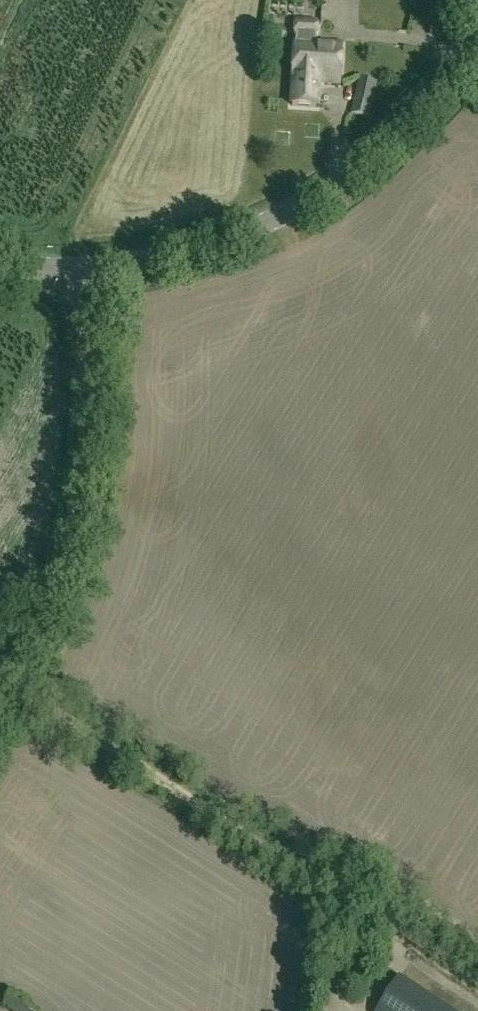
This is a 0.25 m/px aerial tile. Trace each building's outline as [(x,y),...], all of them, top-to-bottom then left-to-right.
[(341,45),(317,44),(315,43),(316,23),(296,22),(292,81),(294,81),(292,106),(316,108),(318,83),(339,84),(341,45)] [(376,83),(360,80),(353,116),(370,118),(376,83)] [(401,976),(379,1010),(454,1010),(401,976)] [(17,993),(5,1006),(11,1010),(41,1010),(17,993)]
